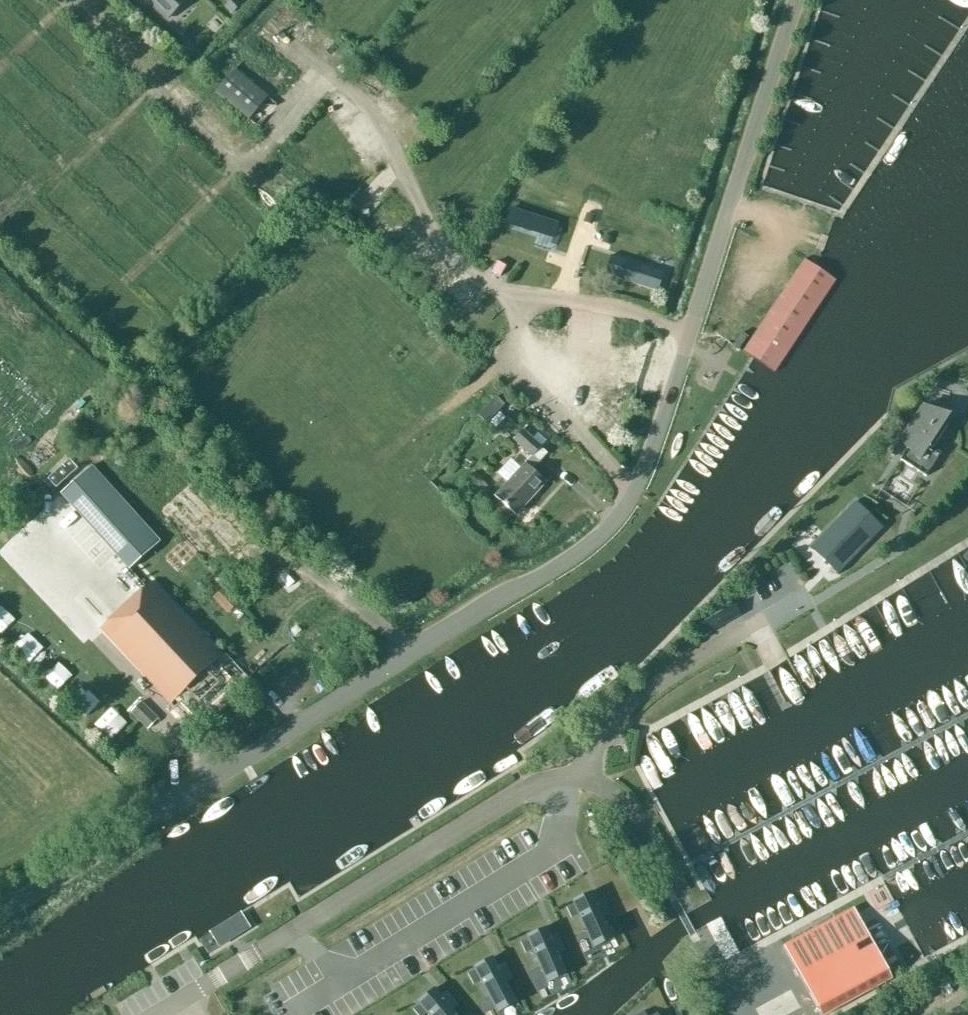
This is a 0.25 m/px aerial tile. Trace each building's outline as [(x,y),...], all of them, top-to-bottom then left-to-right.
[(164,20),(184,0),(143,0),(164,20)] [(230,12),(240,2),(238,0),(227,0),(223,4),(230,12)] [(509,226),(551,240),(557,221),(515,207),(509,226)] [(646,221),(634,287),(655,290),(667,225),(646,221)] [(491,248),(518,261),(530,237),(502,223),(491,248)] [(805,260),(744,351),(774,372),(835,280),(805,260)] [(584,338),(583,348),(599,350),(600,340),(584,338)] [(919,407),(897,440),(905,448),(898,460),(924,475),(939,450),(938,450),(937,451),(936,451),(944,437),(936,432),(946,413),(945,413),(945,414),(919,407)] [(522,430),(514,439),(532,456),(541,447),(522,430)] [(510,480),(495,496),(516,515),(546,482),(532,470),(547,453),(541,447),(532,456),(525,463),(510,480)] [(69,459),(47,478),(55,487),(77,468),(69,459)] [(58,494),(127,570),(159,541),(90,465),(58,494)] [(838,574),(883,528),(882,527),(877,532),(864,520),(868,516),(854,502),(810,547),(811,549),(815,544),(827,557),(824,560),(838,574)] [(148,581),(98,628),(193,728),(243,682),(148,581)] [(148,728),(157,719),(142,703),(133,713),(148,728)] [(573,903),(566,906),(571,918),(578,914),(593,947),(614,938),(604,917),(611,914),(604,899),(597,902),(592,892),(572,901),(573,903)] [(783,946),(821,1014),(823,1014),(892,978),(854,908),(783,946)] [(528,938),(520,941),(525,953),(532,949),(547,982),(568,973),(558,952),(565,949),(559,934),(552,937),(547,927),(527,936),(528,938)] [(474,969),(467,973),(473,984),(480,980),(497,1012),(517,1001),(506,981),(513,977),(505,963),(498,967),(493,957),(473,967),(474,969)] [(413,1009),(418,1014),(424,1014),(427,1013),(428,1014),(458,1014),(453,1009),(458,1004),(448,991),(442,996),(435,988),(418,1002),(419,1004),(413,1009)]
